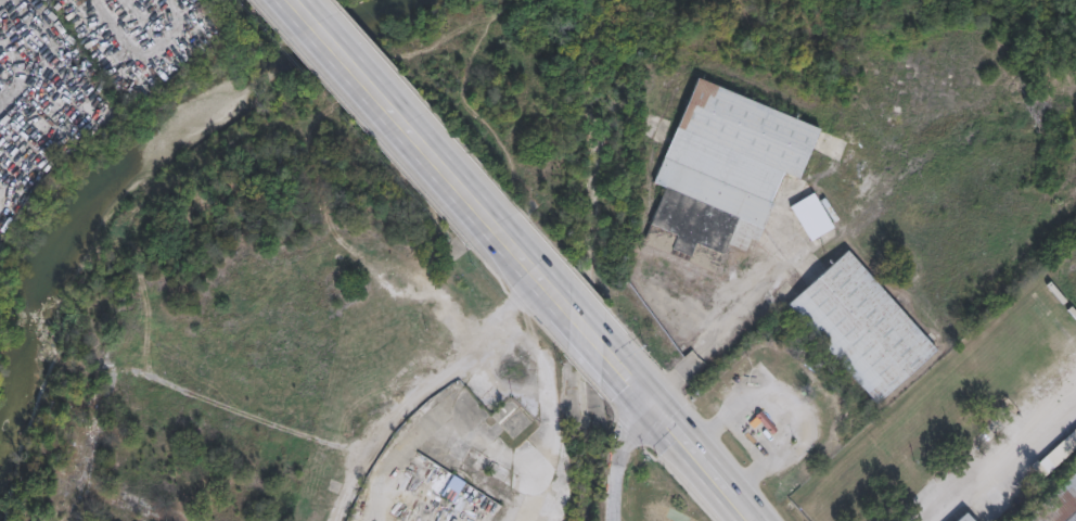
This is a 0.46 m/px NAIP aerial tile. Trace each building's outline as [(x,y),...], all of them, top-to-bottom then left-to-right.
[(819,122),(802,177),(782,171),(759,242),(751,239),(746,250),(728,243),(723,256),(694,246),(691,256),(645,242),(663,187),(658,186),(691,81),(819,122)] [(810,240),(791,206),(814,192),(833,227),(810,240)]
